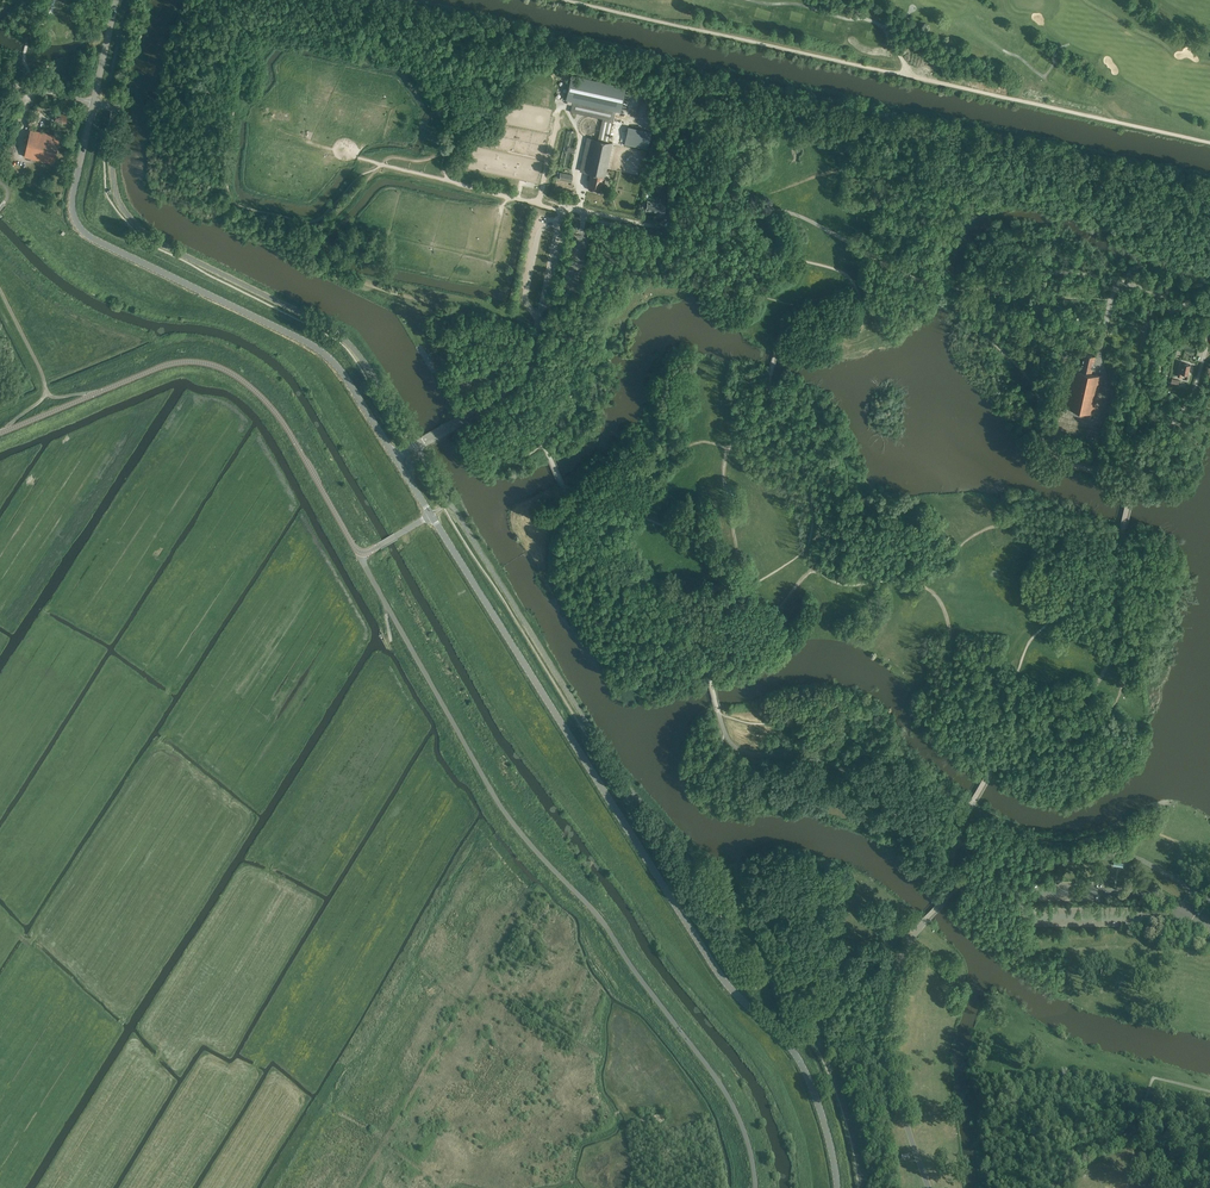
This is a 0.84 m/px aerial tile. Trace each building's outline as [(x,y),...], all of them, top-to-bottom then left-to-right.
[(609,142),(615,111),(620,112),(626,87),(572,75),(566,100),(572,101),(570,112),(602,119),(598,140),(609,142)] [(56,117),(55,120),(66,122),(67,115),(61,114),(61,113),(50,111),(50,114),(53,115),(52,117),(56,117)] [(648,149),(651,132),(628,127),(624,144),(648,149)] [(30,129),(24,156),(54,163),(60,136),(30,129)] [(575,149),(574,149),(573,148),(576,133),(569,131),(560,167),(568,168),(571,153),(574,154),(575,149)] [(603,183),(604,176),(605,176),(612,143),(609,142),(598,140),(587,137),(580,171),(591,173),(588,186),(601,189),(601,188),(604,189),(605,184),(603,183)] [(571,182),(573,175),(561,172),(559,180),(571,182)] [(653,185),(662,187),(663,181),(654,179),(653,185)] [(664,214),(666,205),(665,205),(666,201),(661,200),(660,204),(648,201),(647,204),(643,203),(642,208),(646,209),(646,210),(664,214)] [(1066,408),(1068,408),(1066,413),(1091,419),(1092,413),(1094,414),(1102,376),(1092,373),(1096,356),(1085,354),(1081,371),(1075,370),(1066,408)] [(497,360),(492,364),(497,370),(502,367),(497,360)] [(1188,375),(1190,364),(1183,363),(1183,367),(1180,366),(1178,376),(1181,377),(1182,373),(1188,375)] [(897,1161),(906,1161),(907,1150),(897,1150),(897,1161)]
